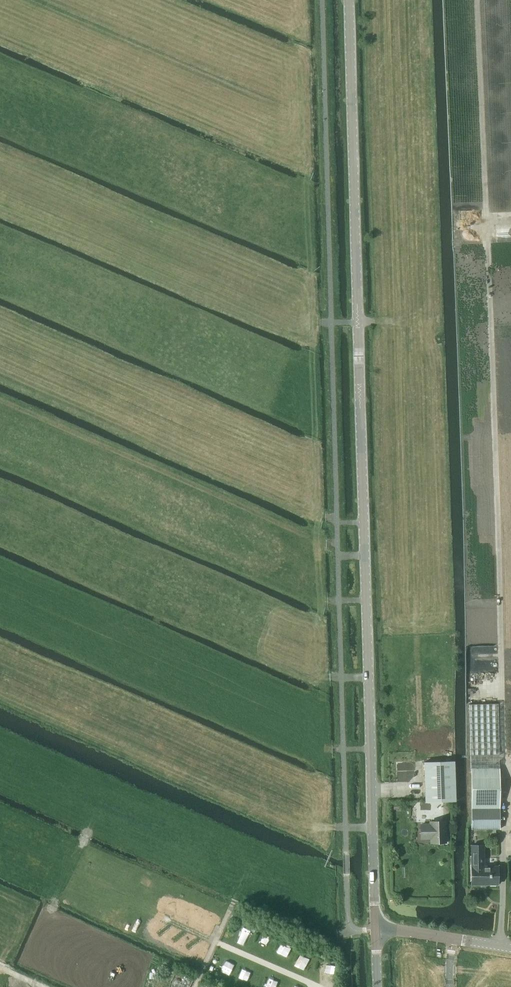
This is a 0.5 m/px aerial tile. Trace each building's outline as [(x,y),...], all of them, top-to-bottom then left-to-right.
[(471,830),(499,830),(499,704),(471,704),(471,830)] [(454,761),(424,762),(425,802),(455,801),(454,761)] [(430,824),(420,825),(420,835),(430,834),(430,843),(445,843),(445,821),(430,822),(430,824)] [(470,859),(470,865),(482,865),(485,865),(485,846),(470,846),(470,859)] [(482,865),(470,865),(470,885),(496,885),(496,867),(482,867),(482,865)]
